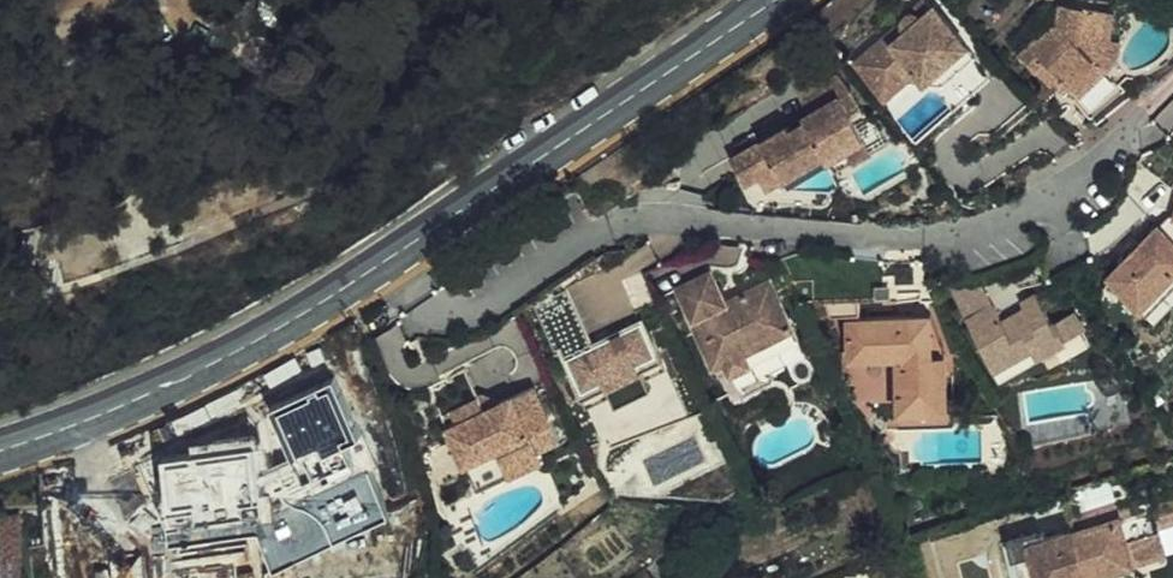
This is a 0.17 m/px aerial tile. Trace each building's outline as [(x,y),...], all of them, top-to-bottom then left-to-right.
[(934,90),(947,105),(950,108),(974,88),(967,80),(984,67),(921,0),(918,0),(850,59),(882,94),(912,71),(924,90),(934,90)] [(1053,25),(1018,52),(1050,84),(1058,76),(1064,82),(1075,94),(1071,100),(1096,123),(1132,94),(1108,70),(1096,64),(1106,38),(1112,15),(1057,3),(1053,25)] [(1096,64),(1108,70),(1120,41),(1106,38),(1096,64)] [(967,80),(974,88),(991,74),(984,67),(967,80)] [(817,154),(821,160),(825,158),(860,136),(846,112),(858,104),(833,74),(806,91),(814,106),(805,111),(807,115),(787,127),(784,123),(728,159),(743,181),(756,173),(773,163),(781,176),(817,154)] [(1058,76),(1050,84),(1055,89),(1064,82),(1058,76)] [(806,91),(795,98),(805,111),(814,106),(806,91)] [(846,112),(860,136),(825,158),(833,171),(887,140),(862,102),(858,104),(846,112)] [(1168,142),(1147,170),(1172,188),(1172,145),(1168,142)] [(781,176),(773,163),(756,173),(766,186),(781,176)] [(1170,214),(1156,227),(1161,232),(1172,220),(1172,216),(1170,214)] [(1172,275),(1172,220),(1161,232),(1156,227),(1143,238),(1139,234),(1119,251),(1128,258),(1107,275),(1105,288),(1123,295),(1138,311),(1158,290),(1172,275)] [(707,273),(672,290),(709,366),(722,360),(727,371),(795,340),(767,282),(738,295),(744,305),(732,310),(727,300),(721,303),(707,273)] [(1158,290),(1169,303),(1172,299),(1172,275),(1158,290)] [(979,278),(950,287),(966,318),(994,306),(979,278)] [(874,300),(885,300),(886,285),(874,285),(874,300)] [(930,286),(886,285),(885,300),(885,304),(935,303),(927,289),(930,286)] [(564,378),(575,400),(601,388),(605,397),(641,380),(636,371),(657,361),(637,320),(588,344),(587,344),(587,345),(586,345),(586,346),(585,346),(583,346),(578,335),(583,333),(561,288),(529,304),(550,348),(556,345),(570,375),(564,378)] [(744,305),(738,295),(727,300),(732,310),(744,305)] [(994,306),(966,318),(994,370),(1030,352),(1037,361),(1083,339),(1072,316),(1055,326),(1036,298),(1021,305),(1024,312),(1003,322),(994,306)] [(830,304),(820,304),(821,322),(829,322),(830,304)] [(894,413),(943,411),(941,361),(928,360),(926,323),(843,324),(844,363),(892,361),(894,413)] [(941,361),(926,323),(928,360),(941,361)] [(1030,352),(994,370),(1000,380),(1037,361),(1030,352)] [(722,360),(709,366),(714,377),(727,371),(722,360)] [(657,361),(636,371),(641,380),(661,370),(657,361)] [(457,372),(424,386),(435,416),(471,398),(457,372)] [(641,380),(605,397),(610,407),(646,389),(641,380)] [(529,386),(491,404),(478,411),(471,398),(435,416),(456,465),(488,448),(500,472),(532,456),(530,449),(552,437),(529,386)] [(601,388),(575,400),(580,410),(605,397),(601,388)] [(471,398),(478,411),(491,404),(476,396),(471,398)] [(488,448),(456,465),(469,495),(503,477),(500,472),(488,448)] [(1068,531),(1083,577),(1134,577),(1129,562),(1126,551),(1158,543),(1154,528),(1172,522),(1172,509),(1170,500),(1147,507),(1114,517),(1068,531)] [(1064,517),(1068,531),(1114,517),(1110,504),(1064,517)] [(22,574),(21,557),(19,520),(22,520),(22,516),(20,516),(0,517),(0,577),(20,577),(22,574)] [(1068,531),(1022,545),(1032,577),(1083,577),(1081,571),(1068,531)] [(1158,543),(1126,551),(1129,562),(1161,553),(1158,543)]
